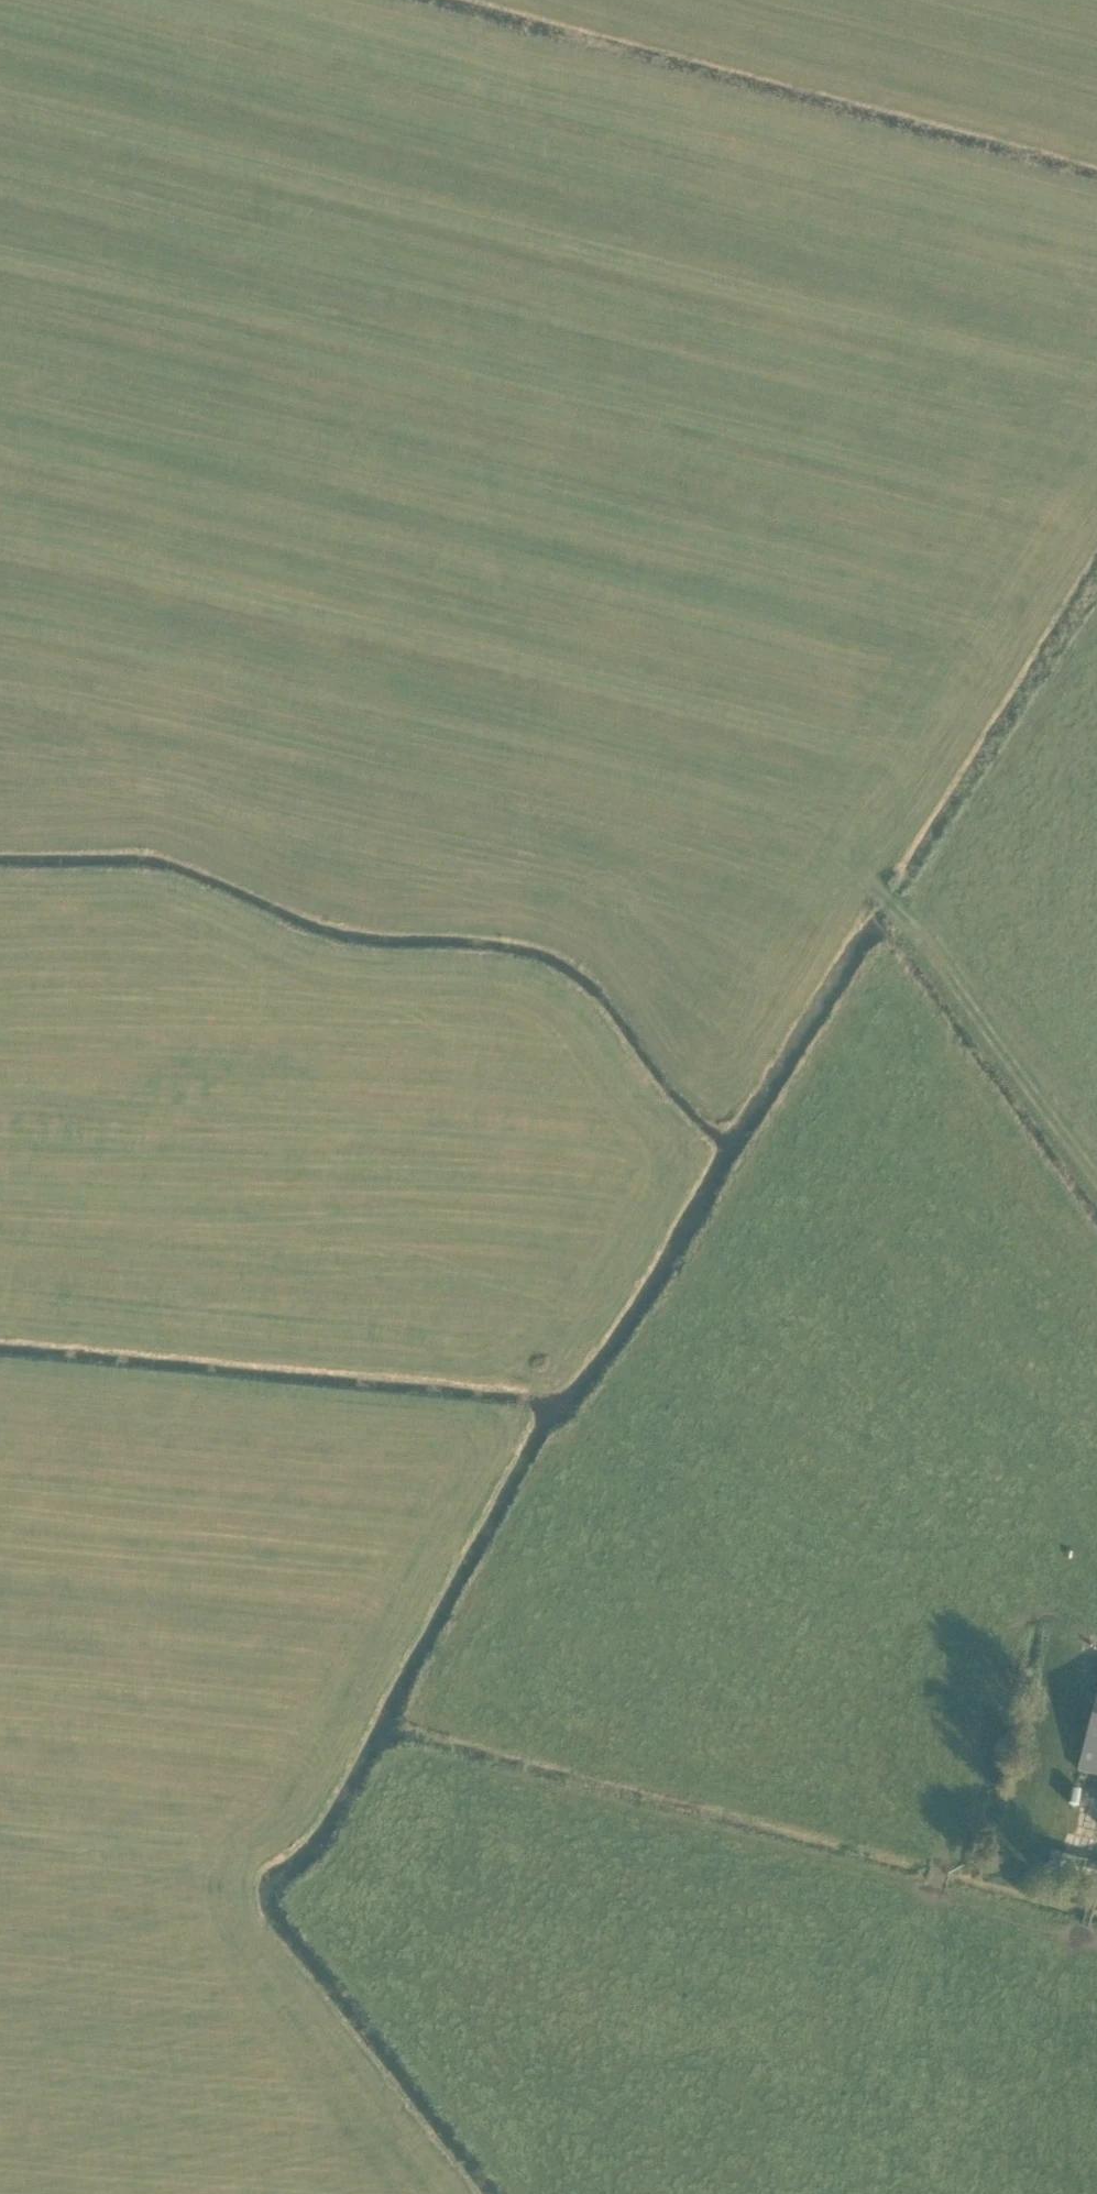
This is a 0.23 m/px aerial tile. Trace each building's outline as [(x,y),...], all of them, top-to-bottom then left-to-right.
[(1078,1772),(1096,1776),(1096,1697),(1078,1772)] [(1096,1885),(1096,1864),(1086,1861),(1086,1862),(1081,1880),(1096,1885)]
